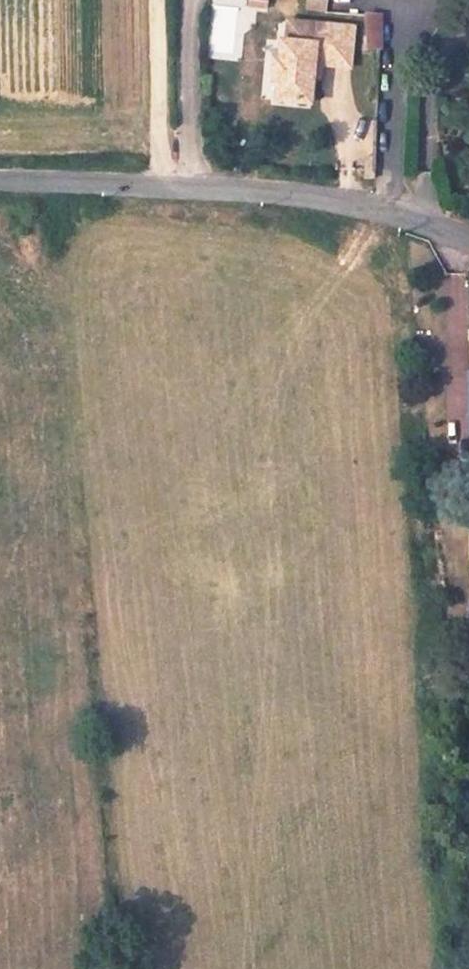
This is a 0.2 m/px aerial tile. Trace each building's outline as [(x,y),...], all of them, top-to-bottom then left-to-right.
[(385,49),(385,13),(363,13),(363,49),(385,49)] [(355,29),(290,24),(288,43),(283,44),(281,63),(276,63),(275,83),(280,83),(278,103),(313,106),(316,66),(352,69),(355,29)]
